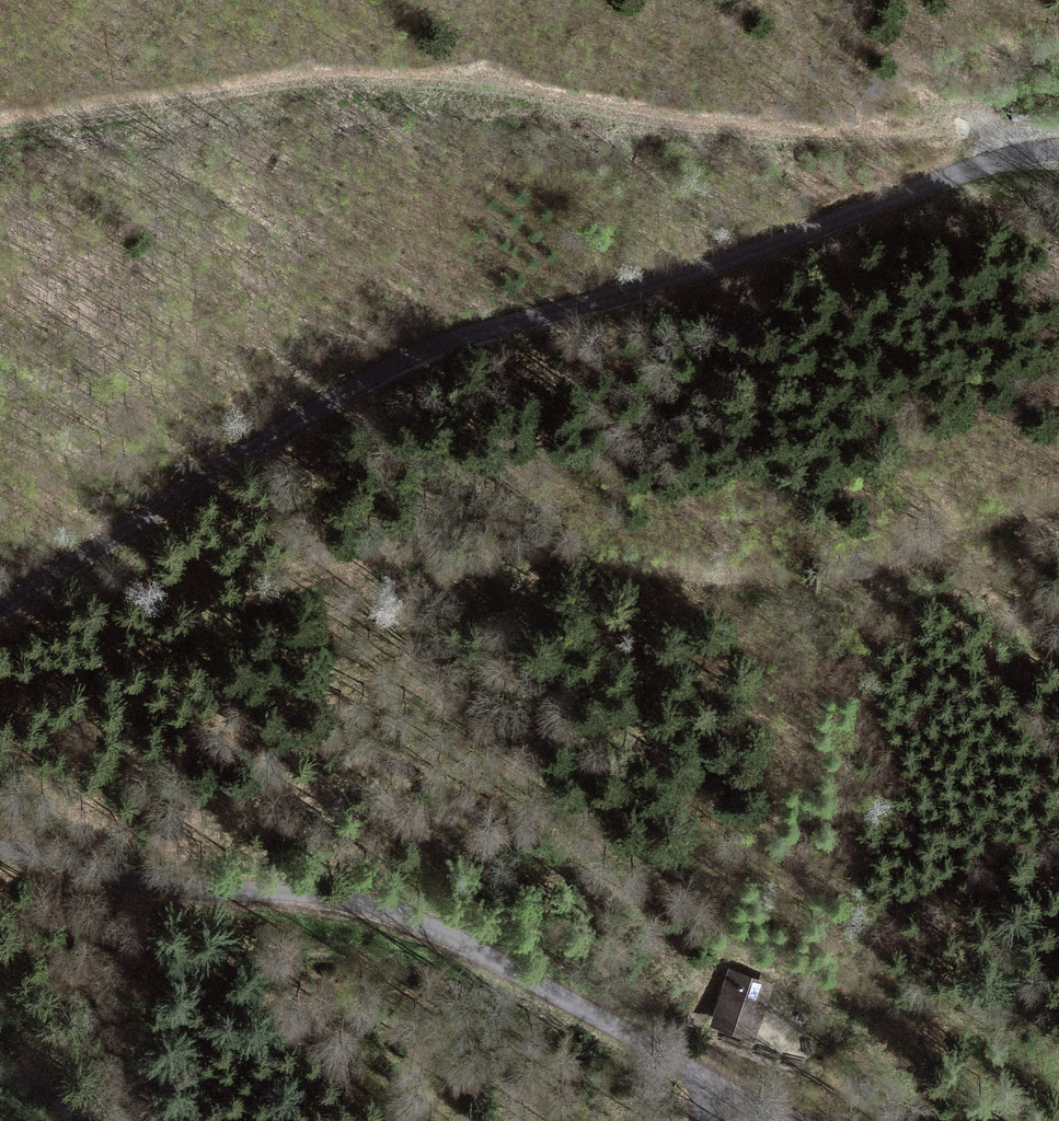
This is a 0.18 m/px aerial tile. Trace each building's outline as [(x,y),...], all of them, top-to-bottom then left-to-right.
[(772,984),(728,969),(708,1026),(752,1042),(772,984)]
